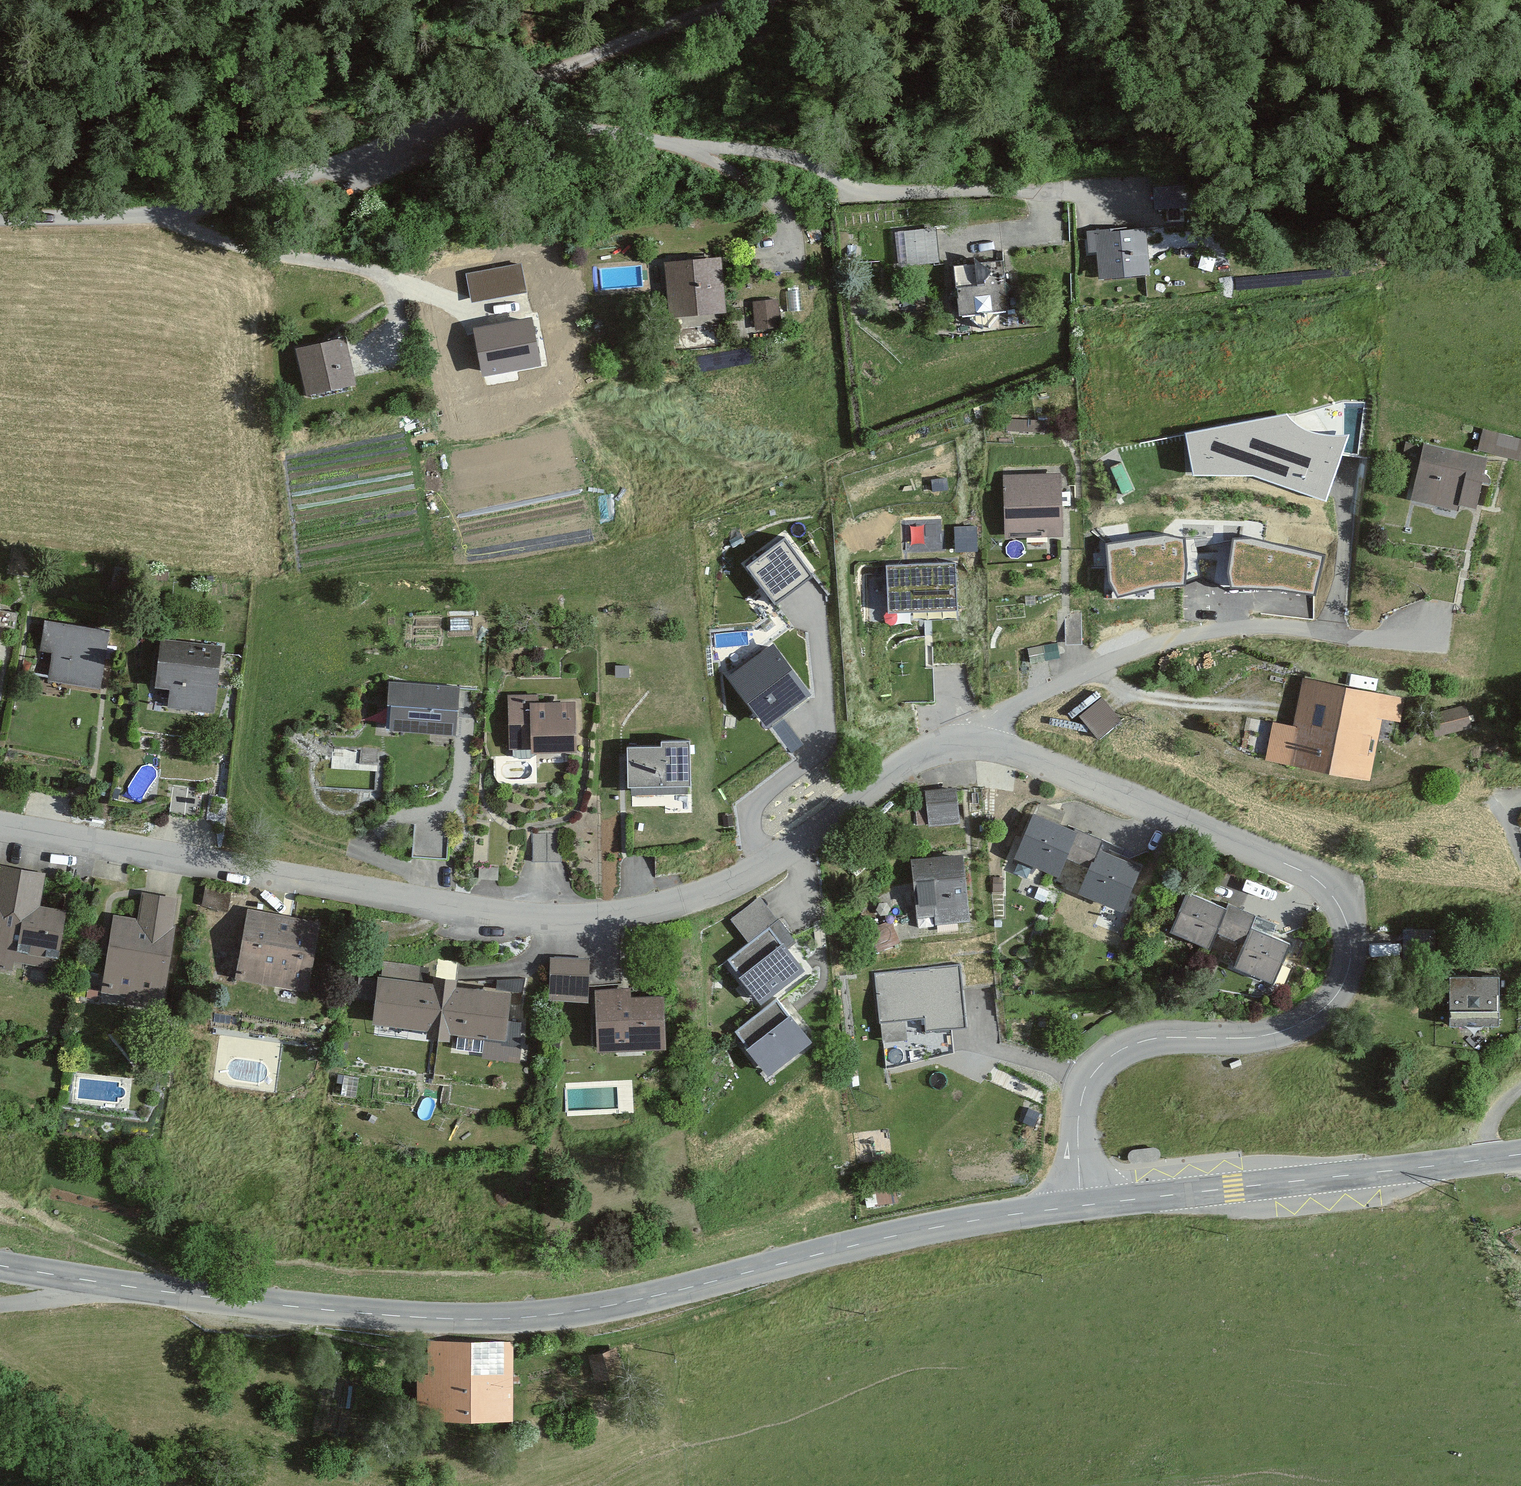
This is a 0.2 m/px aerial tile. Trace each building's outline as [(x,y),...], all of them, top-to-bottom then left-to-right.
[(1188,176),(1155,178),(1156,205),(1189,204),(1188,176)] [(1141,283),(1139,234),(1080,237),(1081,260),(1087,260),(1088,286),(1141,283)] [(929,269),(927,235),(897,237),(899,271),(929,269)] [(717,317),(714,265),(658,268),(661,321),(717,317)] [(995,319),(992,268),(944,271),(947,322),(995,319)] [(770,331),(768,305),(747,307),(750,333),(770,331)] [(536,316),(473,329),(484,380),(547,367),(536,316)] [(346,387),(338,345),(292,354),(300,396),(346,387)] [(1184,426),(1193,483),(1231,476),(1333,502),(1349,437),(1264,415),(1259,416),(1254,415),(1184,426)] [(1479,432),(1474,451),(1518,463),(1520,452),(1520,443),(1479,432)] [(1478,461),(1419,446),(1404,502),(1450,514),(1452,507),(1465,511),(1478,461)] [(1054,535),(1052,474),(997,476),(999,537),(1054,535)] [(809,566),(784,533),(750,558),(776,592),(809,566)] [(1115,597),(1190,591),(1186,535),(1111,540),(1115,597)] [(1234,592),(1321,595),(1322,547),(1235,544),(1234,592)] [(955,558),(885,559),(889,602),(956,600),(955,558)] [(1121,609),(1112,590),(1092,600),(1101,619),(1121,609)] [(96,688),(103,632),(37,624),(34,653),(45,654),(42,681),(96,688)] [(205,715),(214,646),(154,638),(147,688),(161,690),(159,708),(205,715)] [(807,685),(773,640),(733,671),(767,716),(807,685)] [(1399,728),(1404,703),(1299,681),(1289,729),(1265,724),(1257,762),(1363,784),(1376,723),(1399,728)] [(442,736),(446,689),(383,684),(379,732),(442,736)] [(567,755),(566,706),(535,706),(535,698),(502,699),(503,753),(521,753),(521,756),(567,755)] [(1112,722),(1096,700),(1074,717),(1091,738),(1112,722)] [(1465,710),(1424,719),(1429,739),(1469,730),(1465,710)] [(787,718),(775,728),(794,751),(805,741),(787,718)] [(676,794),(676,743),(650,742),(650,749),(616,749),(615,793),(676,794)] [(950,828),(947,791),(919,793),(922,830),(950,828)] [(1058,856),(1068,835),(1028,818),(1010,858),(1050,876),(1058,856)] [(1058,856),(1084,868),(1091,851),(1096,840),(1070,829),(1068,835),(1058,856)] [(1105,834),(1101,843),(1131,858),(1135,849),(1105,834)] [(1113,908),(1131,869),(1091,851),(1084,868),(1073,891),(1113,908)] [(960,922),(953,858),(903,863),(909,921),(927,919),(928,926),(960,922)] [(59,911),(34,906),(40,876),(0,869),(0,963),(49,972),(59,911)] [(229,912),(234,892),(208,885),(203,906),(229,912)] [(156,994),(172,901),(137,895),(133,921),(106,916),(94,984),(156,994)] [(1212,934),(1221,913),(1181,895),(1163,936),(1203,953),(1212,934)] [(726,923),(741,941),(767,920),(752,902),(726,923)] [(1212,934),(1237,945),(1244,929),(1249,918),(1223,907),(1221,913),(1212,934)] [(299,992),(311,924),(240,911),(228,979),(299,992)] [(892,918),(871,927),(881,950),(901,941),(892,918)] [(1439,965),(1438,923),(1404,923),(1404,965),(1439,965)] [(720,964),(751,1001),(794,966),(763,929),(720,964)] [(1266,986),(1284,946),(1244,929),(1237,945),(1227,969),(1266,986)] [(579,1000),(579,961),(542,960),(541,1000),(579,1000)] [(957,966),(876,977),(881,1017),(925,1011),(927,1025),(964,1020),(957,966)] [(497,1022),(501,994),(450,987),(450,981),(427,977),(426,985),(371,977),(364,1025),(371,1026),(369,1038),(393,1042),(395,1028),(419,1031),(418,1039),(442,1042),(444,1035),(494,1042),(493,1047),(514,1050),(517,1025),(497,1022)] [(1490,1027),(1490,979),(1441,979),(1440,1026),(1490,1027)] [(651,1049),(649,997),(621,998),(620,990),(586,991),(588,1051),(651,1049)] [(799,1042),(767,1000),(723,1033),(754,1075),(799,1042)] [(503,1424),(506,1347),(422,1344),(420,1376),(412,1375),(410,1420),(503,1424)] [(614,1371),(609,1352),(583,1359),(588,1377),(614,1371)]
